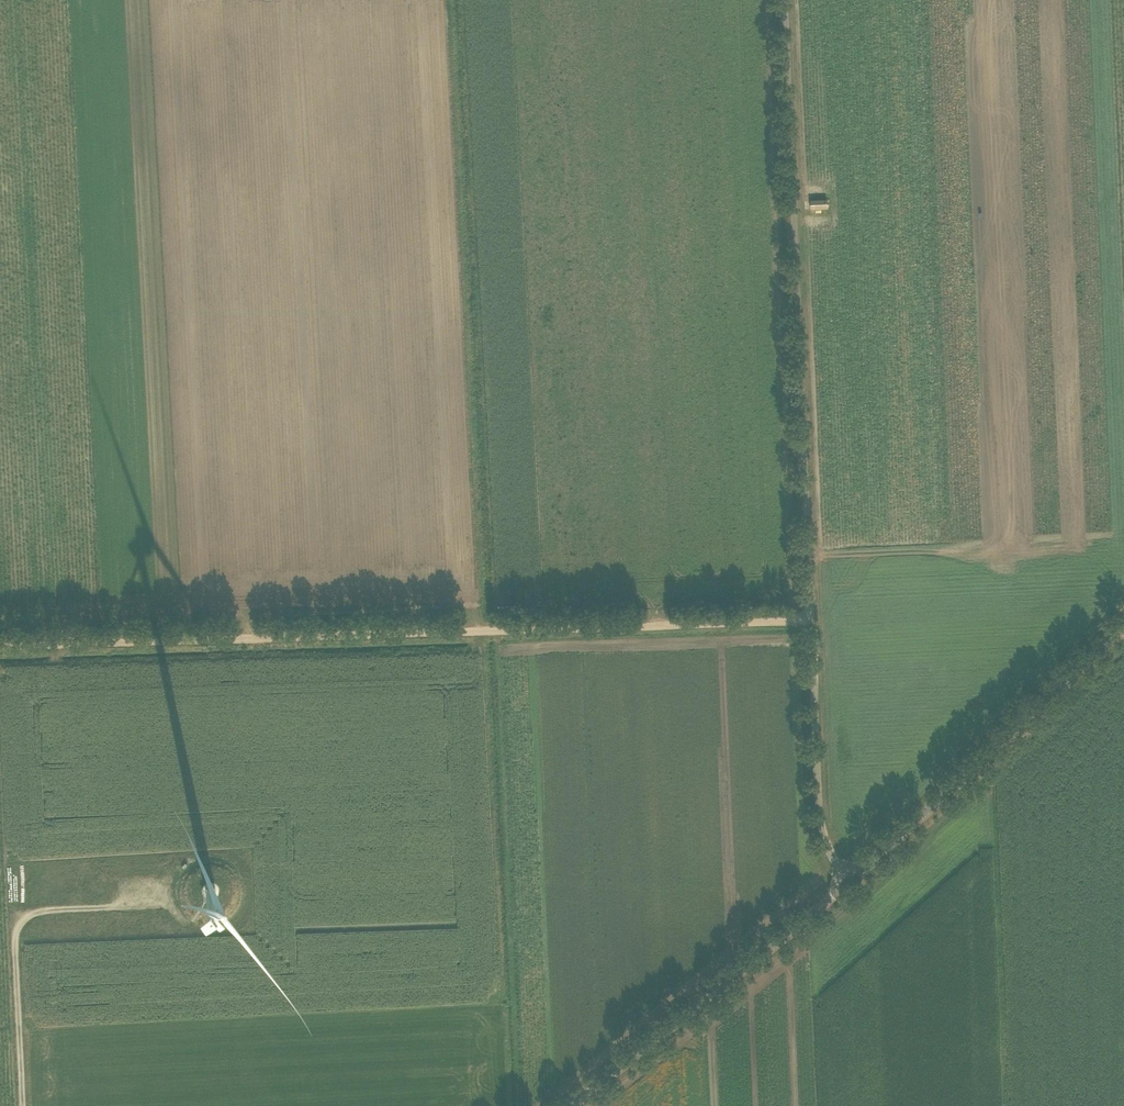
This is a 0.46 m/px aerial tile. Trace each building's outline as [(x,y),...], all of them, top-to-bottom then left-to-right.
[(828,207),(827,198),(811,199),(811,208),(828,207)] [(206,890),(206,891),(206,892),(207,894),(208,895),(209,896),(211,896),(213,895),(214,894),(215,893),(216,891),(216,889),(215,888),(214,887),(212,886),(210,886),(209,886),(208,887),(207,888),(206,889),(206,890)]
